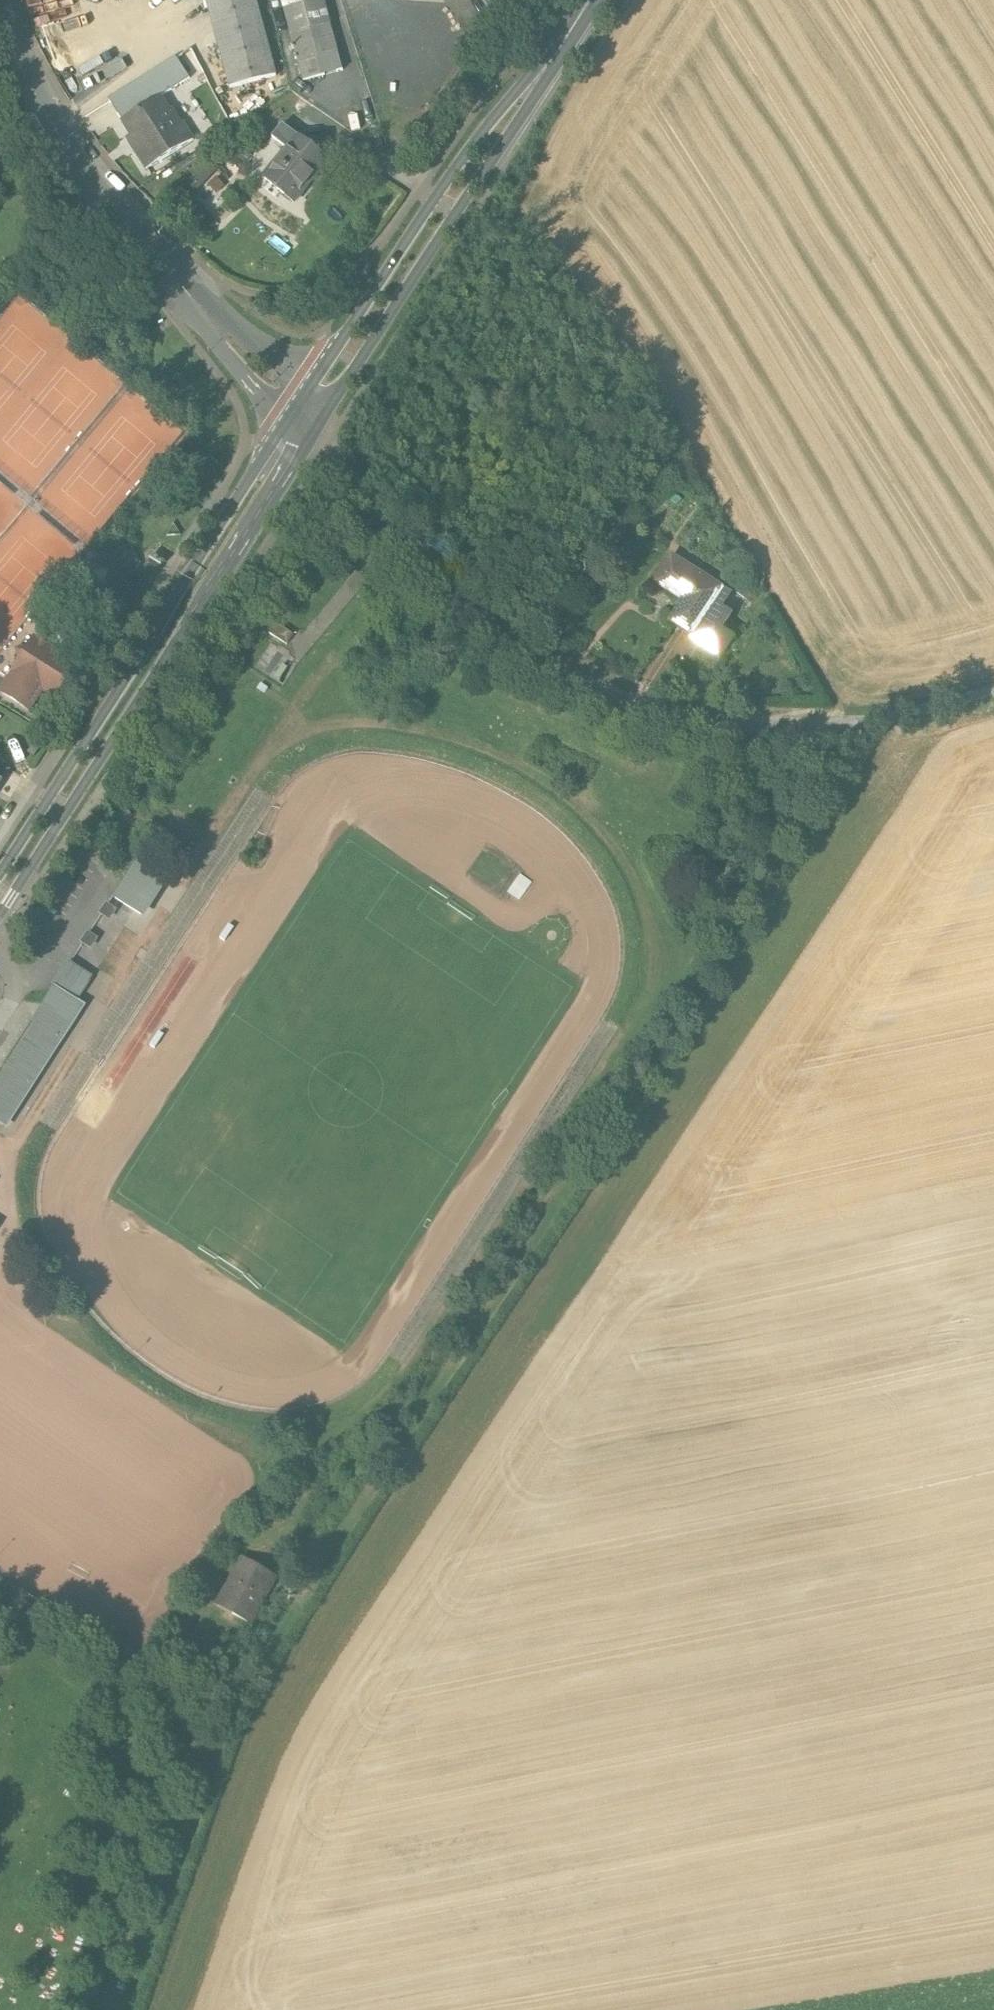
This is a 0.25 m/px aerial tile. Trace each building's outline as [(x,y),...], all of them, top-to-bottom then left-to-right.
[(230,81),(275,69),(256,0),(207,0),(230,81)] [(302,77),(342,65),(323,0),(280,0),(302,77)] [(168,106),(158,91),(122,116),(140,143),(135,146),(145,162),(192,133),(182,117),(179,119),(170,104),(168,106)] [(325,155),(282,119),(271,132),(287,145),(264,173),(291,196),(325,155)] [(249,152),(239,143),(229,154),(239,164),(249,152)] [(726,588),(676,556),(658,583),(685,602),(673,621),(704,641),(703,643),(725,657),(726,656),(725,655),(737,636),(724,628),(733,613),(721,605),(728,595),(726,588)] [(759,590),(747,582),(740,593),(752,601),(759,590)] [(20,599),(9,588),(0,597),(0,621),(20,599)] [(292,632),(274,621),(268,630),(286,641),(292,632)] [(0,686),(0,688),(27,706),(40,686),(52,694),(73,661),(33,635),(28,643),(14,647),(17,659),(0,686)] [(277,645),(270,641),(255,663),(278,678),(293,656),(288,653),(288,649),(278,643),(277,645)] [(725,657),(703,643),(693,658),(716,672),(725,657)] [(119,896),(161,911),(176,870),(134,855),(119,896)] [(86,975),(68,963),(55,983),(76,997),(87,981),(84,978),(86,975)] [(0,1073),(0,1122),(3,1124),(60,1035),(62,1037),(85,1003),(76,997),(55,983),(54,983),(32,1018),(35,1019),(0,1073)] [(276,1573),(243,1554),(217,1602),(250,1620),(276,1573)]
